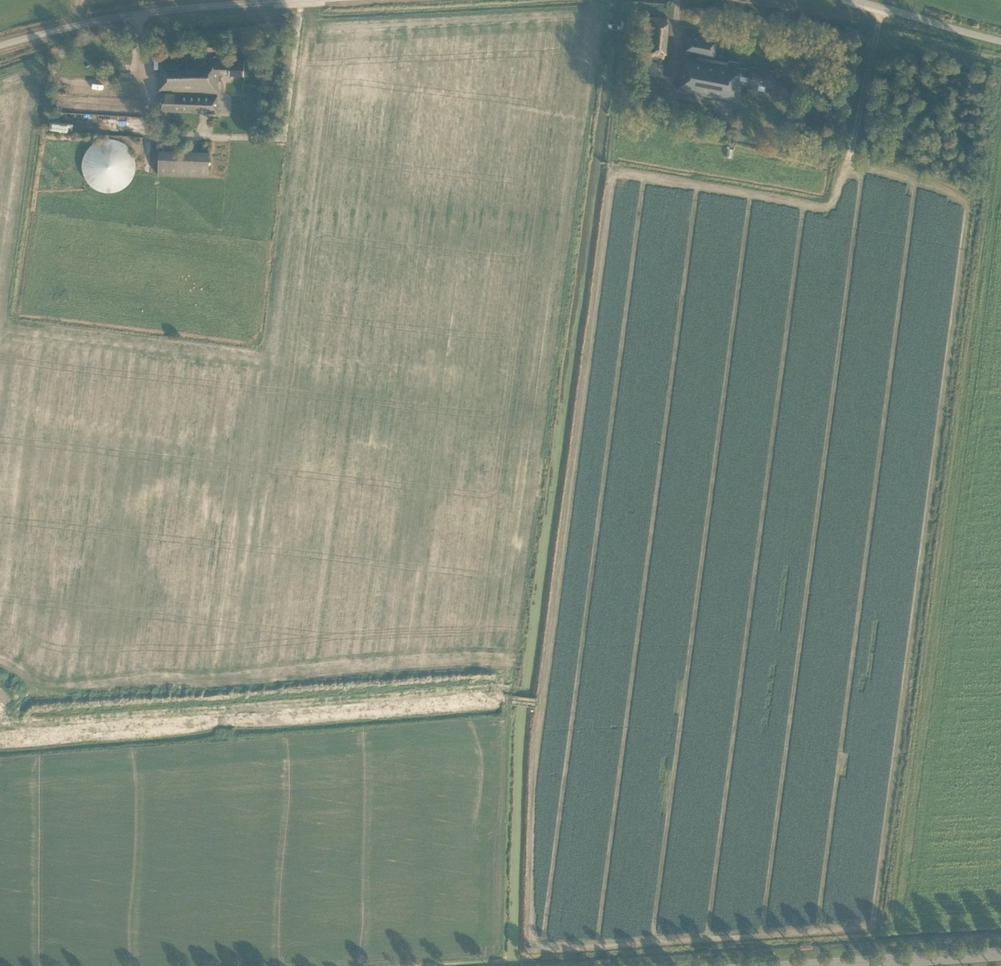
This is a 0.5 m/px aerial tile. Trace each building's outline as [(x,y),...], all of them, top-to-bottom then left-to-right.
[(667,58),(668,16),(649,16),(648,58),(667,58)] [(680,92),(737,102),(739,103),(743,81),(741,81),(743,74),(750,75),(748,82),(759,84),(758,89),(773,92),(774,87),(776,87),(779,71),(752,66),(752,68),(740,66),(741,63),(732,61),(731,63),(716,60),(720,39),(691,33),(680,92)] [(223,41),(209,41),(209,50),(223,50),(223,41)] [(130,42),(110,42),(111,79),(131,78),(130,42)] [(244,60),(237,60),(237,55),(160,55),(160,111),(217,112),(217,74),(244,74),(244,60)] [(88,149),(86,152),(84,155),(83,159),(83,162),(83,166),(83,169),(84,173),(86,176),(87,179),(90,182),(92,185),(95,187),(98,189),(102,190),(105,191),(109,191),(112,191),(116,190),(119,189),(123,188),(126,186),(128,184),(131,181),(133,178),(134,175),(136,171),(136,168),(137,164),(136,161),(136,157),(135,154),(133,151),(131,148),(128,145),(126,143),(123,141),(119,139),(116,138),(112,137),(109,137),(105,138),(102,138),(98,140),(95,141),(92,144),(90,146),(88,149)] [(210,150),(159,148),(158,174),(209,176),(210,150)]
